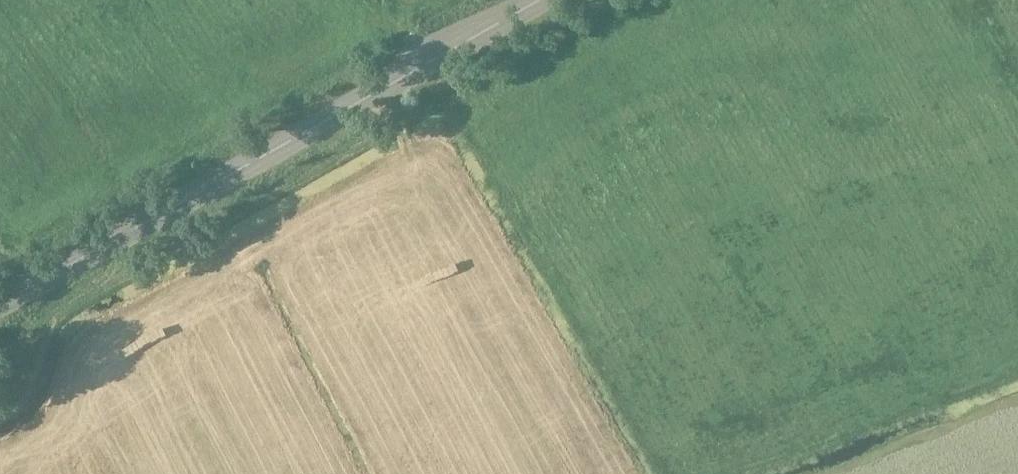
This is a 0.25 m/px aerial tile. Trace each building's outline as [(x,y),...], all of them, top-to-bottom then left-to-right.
[(428,270),(418,274),(423,288),(434,284),(428,270)]
